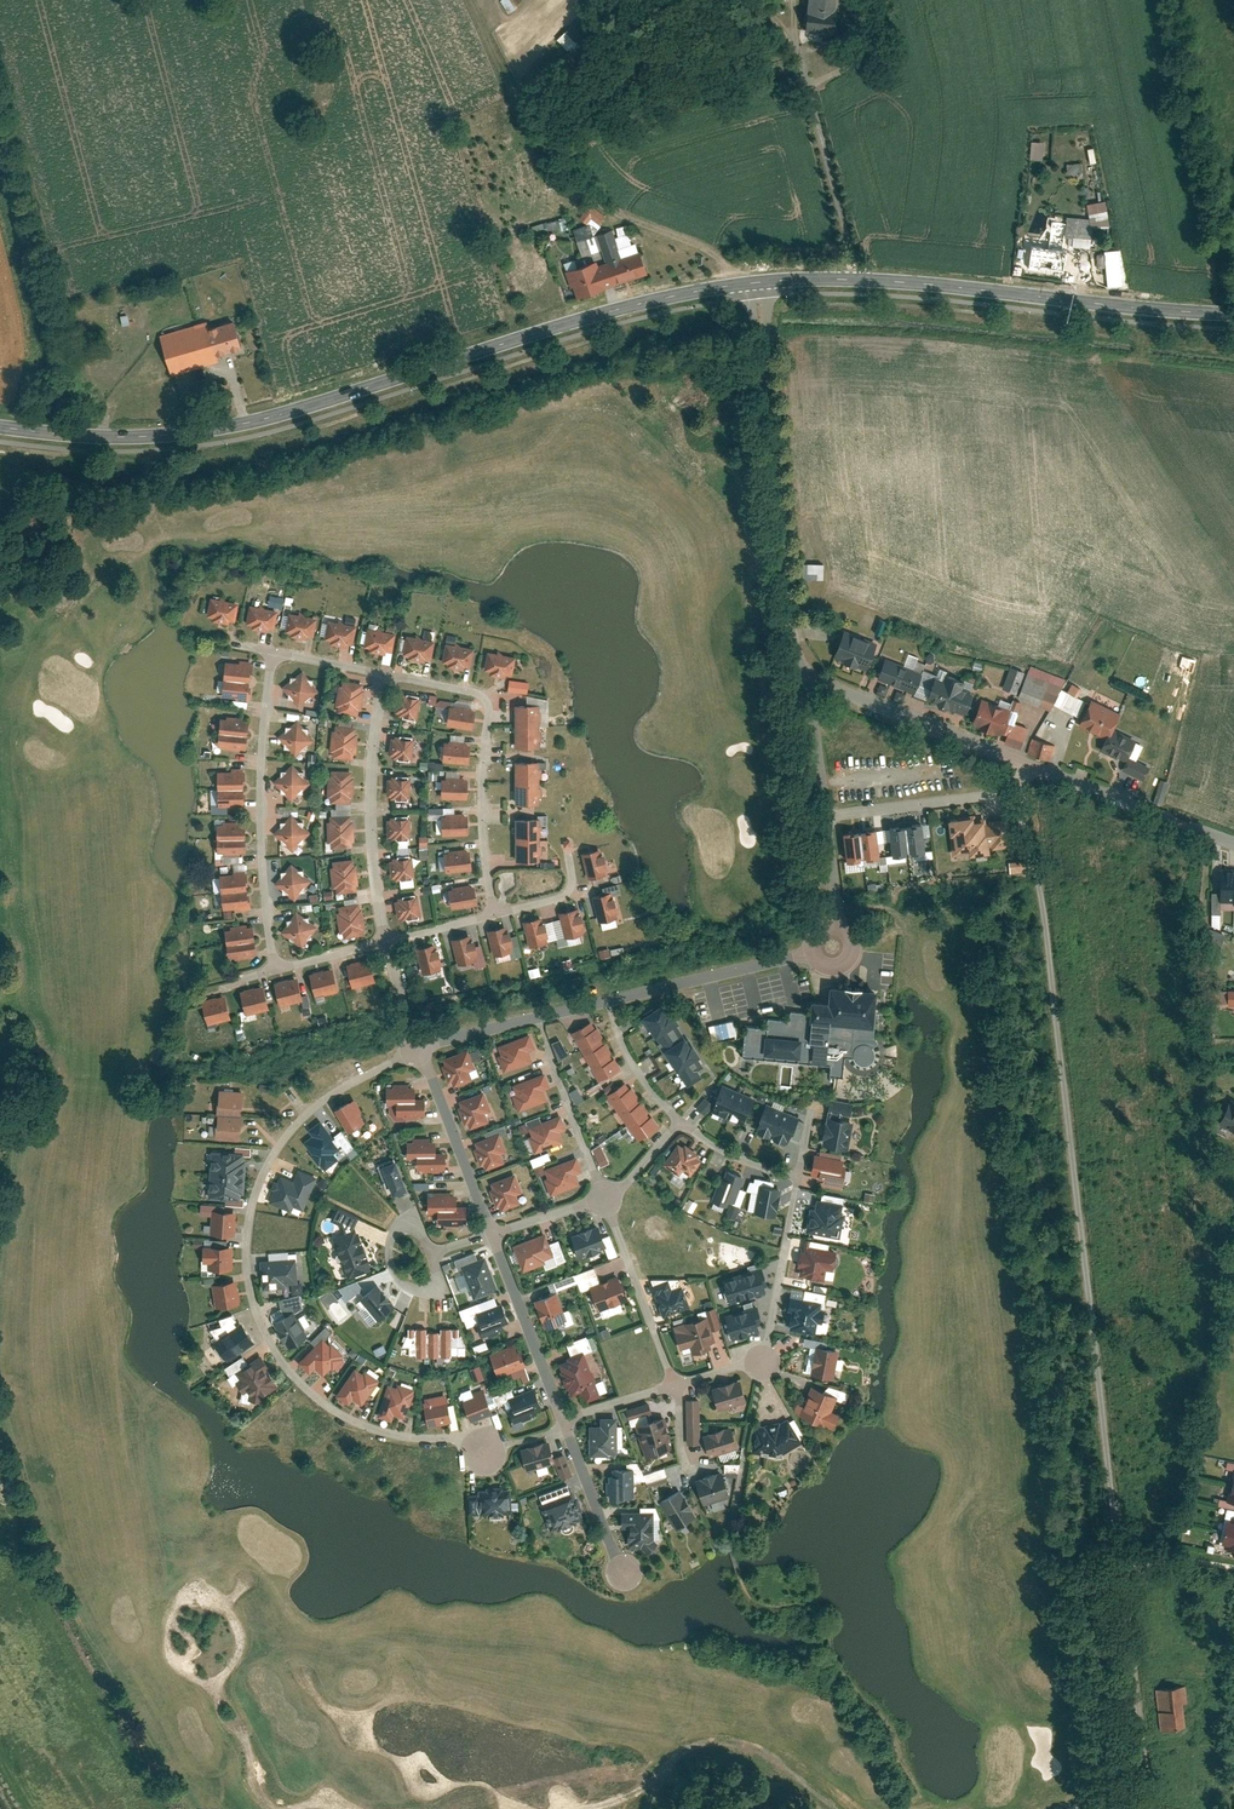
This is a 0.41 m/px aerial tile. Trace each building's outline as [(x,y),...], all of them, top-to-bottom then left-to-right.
[(837,0),(808,0),(806,31),(834,33),(837,0)] [(594,24),(584,12),(556,37),(568,50),(579,41),(577,39),(594,24)] [(1044,141),(1032,140),(1031,158),(1043,159),(1044,141)] [(1080,163),(1067,164),(1068,177),(1081,176),(1080,163)] [(1087,203),(1090,219),(1107,215),(1104,200),(1087,203)] [(607,214),(590,203),(580,218),(588,223),(591,217),(601,223),(607,214)] [(1067,233),(1093,236),(1095,219),(1090,219),(1069,216),(1069,219),(1067,233)] [(568,217),(550,222),(552,230),(570,225),(568,217)] [(1026,235),(1022,267),(1063,272),(1067,233),(1069,219),(1053,217),(1051,238),(1026,235)] [(593,234),(590,223),(574,229),(578,239),(593,234)] [(568,270),(577,297),(648,272),(641,250),(639,251),(636,241),(631,243),(627,232),(616,237),(612,227),(596,233),(601,247),(606,261),(598,264),(596,260),(568,270)] [(578,239),(583,254),(601,247),(596,233),(593,234),(578,239)] [(187,288),(160,295),(165,314),(178,310),(182,322),(150,331),(161,370),(206,358),(203,349),(230,342),(223,318),(198,326),(187,288)] [(829,563),(808,562),(807,578),(828,578),(829,563)] [(206,615),(214,617),(213,623),(226,626),(227,619),(235,621),(238,602),(210,596),(206,615)] [(247,623),(255,625),(254,631),(266,633),(267,627),(275,629),(279,610),(250,604),(247,623)] [(287,631),(295,632),(294,638),(307,641),(308,634),(316,636),(320,617),(291,612),(287,631)] [(325,637),(333,639),(332,645),(345,647),(346,641),(354,642),(357,623),(329,618),(325,637)] [(884,619),(880,632),(888,635),(893,622),(884,619)] [(367,643),(375,645),(374,651),(386,654),(387,647),(395,649),(399,630),(370,624),(367,643)] [(844,630),(835,656),(866,668),(876,642),(844,630)] [(404,653),(412,655),(411,661),(423,664),(424,657),(432,659),(436,640),(407,634),(404,653)] [(444,659),(452,661),(451,667),(463,670),(464,663),(472,665),(476,646),(447,640),(444,659)] [(484,670),(492,671),(491,678),(503,680),(504,674),(512,675),(516,656),(487,651),(484,670)] [(250,662),(224,659),(223,678),(248,680),(250,662)] [(921,671),(888,659),(880,679),(914,692),(921,671)] [(1024,671),(1011,666),(1003,688),(1016,693),(1024,671)] [(1072,681),(1031,666),(1019,697),(1054,710),(1057,705),(1079,714),(1085,699),(1079,697),(1091,673),(1080,667),(1072,681)] [(303,671),(285,686),(300,704),(318,689),(303,671)] [(921,671),(914,692),(966,711),(975,686),(944,674),(942,679),(921,671)] [(248,680),(223,678),(221,693),(247,696),(249,680),(248,680)] [(511,692),(532,693),(533,681),(512,679),(511,692)] [(364,685),(343,682),(338,710),(359,713),(364,685)] [(417,718),(420,697),(403,695),(403,700),(397,699),(395,710),(401,711),(400,716),(417,718)] [(1010,709),(981,698),(972,722),(1000,733),(1006,719),(1010,709)] [(1023,702),(1013,698),(1010,708),(1019,711),(1023,702)] [(1118,712),(1090,699),(1078,724),(1107,737),(1111,727),(1118,712)] [(540,707),(516,706),(514,747),(538,749),(540,707)] [(451,707),(449,723),(473,725),(474,709),(451,707)] [(247,721),(219,718),(218,732),(245,734),(246,735),(247,721)] [(997,743),(1018,751),(1027,727),(1006,719),(1000,733),(997,743)] [(297,722),(279,738),(294,754),(311,737),(297,722)] [(357,729),(335,726),(331,754),(352,757),(357,729)] [(1102,748),(1126,759),(1127,755),(1135,738),(1111,727),(1107,737),(1102,748)] [(245,734),(218,732),(217,747),(244,749),(245,734)] [(412,760),(415,739),(398,737),(397,742),(392,741),(390,752),(396,753),(395,757),(412,760)] [(1055,747),(1035,739),(1029,753),(1050,761),(1055,747)] [(446,741),(444,761),(468,763),(470,743),(446,741)] [(1121,769),(1144,779),(1151,766),(1127,755),(1126,759),(1121,769)] [(541,763),(517,762),(516,803),(540,804),(541,763)] [(292,764),(275,781),(292,799),(309,782),(292,764)] [(243,771),(218,771),(219,788),(243,788),(243,771)] [(353,772),(332,771),(330,801),(351,802),(353,772)] [(408,798),(410,777),(393,776),(393,781),(387,780),(386,792),(392,792),(391,796),(408,798)] [(442,779),(442,798),(467,798),(467,779),(442,779)] [(243,788),(219,788),(219,806),(244,805),(243,788)] [(442,814),(442,834),(468,833),(467,813),(442,814)] [(292,815),(275,833),(292,849),(309,831),(292,815)] [(350,815),(330,816),(331,845),(352,844),(350,815)] [(410,837),(409,816),(392,817),(393,822),(387,822),(387,833),(393,833),(393,837),(410,837)] [(972,817),(948,819),(951,853),(968,851),(969,856),(986,854),(985,848),(983,822),(982,818),(972,819),(972,817)] [(542,819),(515,818),(514,859),(541,860),(542,819)] [(983,822),(985,848),(1013,845),(1010,819),(983,822)] [(244,821),(216,823),(217,838),(244,836),(244,821)] [(919,823),(903,825),(907,853),(923,851),(919,823)] [(903,825),(888,827),(891,855),(907,853),(903,825)] [(874,829),(859,831),(862,860),(878,857),(874,829)] [(859,831),(843,833),(847,862),(862,860),(859,831)] [(244,836),(217,838),(218,852),(245,851),(244,836)] [(444,852),(446,872),(472,868),(470,849),(444,852)] [(598,849),(582,853),(589,877),(604,873),(598,849)] [(415,875),(413,854),(396,856),(396,861),(391,862),(392,873),(398,873),(398,877),(415,875)] [(355,860),(333,861),(335,892),(357,891),(355,860)] [(1023,861),(1010,863),(1011,873),(1024,872),(1023,861)] [(291,864),(277,880),(294,896),(309,879),(291,864)] [(1233,901),(1233,868),(1223,868),(1222,901),(1233,901)] [(244,874),(220,877),(223,893),(242,890),(247,890),(244,874)] [(449,889),(453,908),(477,903),(473,884),(449,889)] [(242,890),(223,893),(225,909),(244,906),(242,890)] [(611,891),(593,896),(599,919),(617,914),(611,891)] [(421,916),(417,895),(401,898),(401,903),(396,904),(398,916),(403,915),(404,919),(421,916)] [(361,904),(338,908),(343,936),(366,932),(361,904)] [(576,907),(560,911),(566,936),(582,932),(576,907)] [(227,920),(238,919),(238,909),(227,910),(227,920)] [(317,925),(297,912),(283,934),(304,946),(317,925)] [(541,917),(524,922),(530,945),(547,940),(541,917)] [(505,925),(487,930),(493,953),(511,948),(505,925)] [(252,927),(224,931),(226,945),(254,941),(252,927)] [(1206,958),(1219,959),(1220,930),(1206,930),(1206,958)] [(471,935),(453,940),(458,961),(476,957),(471,935)] [(254,941),(226,945),(229,960),(257,956),(254,941)] [(434,943),(417,947),(424,972),(440,967),(434,943)] [(370,960),(348,966),(352,983),(374,977),(370,960)] [(334,967),(310,973),(316,996),(340,990),(334,967)] [(297,977),(274,982),(279,1002),(301,997),(297,977)] [(262,985),(240,990),(246,1013),(267,1008),(262,985)] [(812,1011),(807,1059),(830,1061),(829,1072),(845,1074),(847,1054),(856,1054),(857,1057),(859,1060),(863,1062),(866,1062),(870,1062),(873,1060),(875,1057),(877,1054),(877,1050),(876,1047),(873,1044),(878,1041),(875,1037),(877,1011),(874,1010),(876,989),(833,985),(832,1003),(812,1001),(812,1011)] [(1209,989),(1210,1006),(1233,1005),(1233,988),(1209,989)] [(225,993),(202,999),(208,1022),(231,1017),(225,993)] [(669,1008),(663,1000),(642,1014),(656,1036),(680,1020),(671,1006),(669,1008)] [(581,1049),(603,1037),(594,1020),(572,1032),(581,1049)] [(656,1035),(664,1047),(685,1033),(677,1022),(656,1035)] [(690,1041),(685,1033),(664,1047),(678,1068),(698,1056),(701,1054),(692,1040),(690,1041)] [(535,1048),(530,1034),(498,1046),(501,1054),(497,1056),(503,1072),(532,1061),(528,1050),(535,1048)] [(589,1064),(611,1051),(603,1037),(581,1049),(589,1064)] [(555,1042),(562,1060),(572,1056),(565,1038),(555,1042)] [(473,1079),(470,1070),(475,1068),(467,1048),(443,1057),(445,1063),(441,1065),(447,1081),(452,1079),(454,1086),(473,1079)] [(598,1080),(620,1068),(611,1051),(589,1064),(598,1080)] [(698,1056),(678,1068),(688,1084),(702,1075),(698,1068),(703,1065),(698,1056)] [(550,1087),(545,1072),(513,1084),(517,1093),(513,1094),(519,1110),(548,1099),(544,1089),(550,1087)] [(619,1111),(640,1097),(629,1080),(607,1095),(619,1111)] [(392,1086),(387,1086),(387,1103),(396,1103),(396,1114),(401,1114),(401,1117),(420,1117),(420,1113),(425,1113),(425,1096),(416,1096),(415,1085),(408,1085),(408,1083),(392,1083),(392,1086)] [(754,1097),(722,1083),(710,1111),(743,1125),(754,1097)] [(243,1089),(219,1088),(217,1112),(240,1114),(241,1104),(242,1104),(243,1089)] [(581,1088),(572,1092),(578,1103),(586,1099),(581,1088)] [(489,1121),(485,1111),(491,1109),(483,1090),(459,1100),(461,1105),(458,1106),(464,1123),(467,1122),(470,1128),(489,1121)] [(355,1095),(336,1106),(348,1128),(365,1119),(359,1109),(362,1108),(355,1095)] [(1233,1129),(1233,1095),(1221,1123),(1233,1129)] [(628,1125),(649,1111),(640,1097),(619,1111),(628,1125)] [(706,1097),(697,1107),(704,1113),(713,1104),(706,1097)] [(853,1102),(830,1098),(822,1143),(849,1148),(854,1120),(850,1119),(853,1102)] [(799,1115),(766,1101),(755,1129),(787,1143),(799,1115)] [(638,1140),(659,1126),(649,1111),(628,1125),(638,1140)] [(240,1114),(217,1112),(216,1137),(239,1138),(240,1128),(241,1129),(242,1114),(240,1114)] [(566,1129),(561,1114),(529,1126),(532,1136),(529,1137),(535,1153),(565,1142),(560,1131),(566,1129)] [(321,1118),(307,1129),(311,1135),(303,1141),(325,1168),(354,1146),(341,1129),(333,1135),(321,1118)] [(507,1150),(499,1131),(475,1140),(478,1146),(473,1148),(480,1164),(483,1163),(486,1169),(504,1161),(501,1153),(507,1150)] [(413,1141),(407,1141),(408,1158),(417,1158),(417,1168),(423,1168),(423,1171),(441,1171),(441,1168),(446,1168),(446,1150),(437,1150),(436,1139),(429,1140),(429,1137),(413,1138),(413,1141)] [(682,1145),(677,1141),(663,1162),(679,1174),(683,1169),(691,1174),(701,1159),(697,1156),(699,1152),(684,1142),(682,1145)] [(593,1148),(600,1163),(610,1158),(604,1144),(593,1148)] [(243,1150),(211,1149),(208,1196),(241,1198),(241,1193),(244,1193),(246,1157),(243,1157),(243,1150)] [(552,1151),(533,1158),(536,1166),(555,1160),(552,1151)] [(844,1157),(814,1152),(811,1173),(819,1174),(818,1181),(843,1186),(847,1163),(843,1163),(844,1157)] [(582,1171),(577,1156),(544,1168),(548,1177),(545,1179),(551,1194),(580,1183),(576,1173),(582,1171)] [(407,1187),(396,1157),(378,1164),(387,1186),(390,1184),(393,1193),(407,1187)] [(318,1176),(298,1167),(293,1179),(280,1174),(269,1201),(291,1210),(293,1205),(303,1210),(318,1176)] [(744,1175),(726,1169),(723,1176),(720,1175),(711,1199),(727,1205),(729,1199),(734,1201),(744,1175)] [(523,1191),(515,1172),(491,1182),(494,1187),(490,1189),(496,1205),(499,1204),(501,1210),(520,1202),(517,1194),(523,1191)] [(780,1188),(759,1184),(754,1211),(775,1215),(780,1188)] [(433,1195),(428,1195),(428,1212),(437,1212),(438,1222),(443,1222),(443,1226),(462,1226),(462,1222),(467,1222),(466,1205),(457,1205),(457,1194),(450,1194),(450,1192),(433,1192),(433,1195)] [(817,1199),(810,1198),(804,1231),(840,1237),(846,1207),(843,1206),(843,1202),(817,1197),(817,1199)] [(726,1215),(735,1219),(739,1206),(730,1203),(726,1215)] [(234,1234),(236,1210),(211,1208),(209,1233),(234,1234)] [(606,1245),(598,1223),(570,1234),(578,1256),(606,1245)] [(356,1227),(332,1236),(348,1277),(371,1268),(356,1227)] [(545,1231),(512,1244),(523,1271),(545,1262),(544,1259),(555,1255),(545,1231)] [(832,1269),(836,1248),(829,1247),(830,1242),(805,1237),(803,1249),(800,1249),(797,1265),(800,1266),(799,1274),(824,1279),(826,1267),(832,1269)] [(232,1269),(232,1244),(207,1244),(207,1269),(232,1269)] [(498,1289),(485,1255),(460,1265),(473,1298),(498,1289)] [(296,1256),(260,1259),(262,1288),(285,1287),(284,1282),(298,1281),(296,1256)] [(760,1267),(723,1278),(730,1301),(767,1290),(760,1267)] [(598,1268),(558,1280),(561,1289),(600,1277),(598,1268)] [(618,1274),(589,1285),(598,1310),(627,1299),(618,1274)] [(668,1278),(650,1285),(662,1316),(690,1305),(682,1284),(672,1288),(668,1278)] [(236,1279),(211,1283),(215,1306),(240,1302),(236,1279)] [(395,1305),(377,1282),(359,1297),(377,1320),(395,1305)] [(567,1319),(557,1291),(534,1300),(545,1327),(567,1319)] [(821,1300),(790,1294),(787,1309),(791,1309),(788,1324),(791,1324),(790,1328),(815,1333),(817,1320),(823,1322),(825,1308),(820,1307),(821,1300)] [(501,1302),(477,1311),(481,1321),(477,1323),(482,1335),(488,1333),(489,1336),(499,1332),(498,1329),(505,1327),(503,1323),(508,1321),(501,1302)] [(757,1304),(725,1314),(733,1339),(761,1330),(759,1326),(762,1325),(759,1318),(761,1317),(757,1304)] [(307,1335),(292,1310),(273,1321),(288,1346),(307,1335)] [(707,1313),(672,1325),(679,1349),(690,1346),(692,1353),(711,1347),(709,1341),(715,1339),(707,1313)] [(255,1341),(241,1321),(213,1340),(227,1360),(255,1341)] [(427,1327),(408,1327),(408,1334),(406,1334),(401,1346),(409,1346),(409,1354),(466,1355),(466,1346),(461,1334),(459,1335),(459,1327),(440,1327),(440,1330),(427,1331),(427,1327)] [(822,1339),(805,1335),(803,1344),(816,1346),(811,1373),(834,1377),(839,1349),(821,1346),(822,1339)] [(329,1342),(322,1336),(298,1361),(310,1373),(315,1367),(323,1374),(331,1366),(333,1368),(344,1357),(342,1355),(343,1353),(330,1341),(329,1342)] [(515,1342),(489,1352),(498,1376),(527,1365),(521,1350),(518,1351),(515,1342)] [(583,1350),(567,1357),(568,1359),(559,1362),(560,1370),(570,1396),(580,1392),(584,1402),(602,1395),(597,1383),(598,1382),(593,1368),(591,1369),(583,1350)] [(260,1353),(234,1371),(239,1378),(235,1381),(243,1392),(247,1390),(249,1393),(248,1398),(262,1401),(263,1396),(279,1385),(268,1369),(270,1368),(260,1353)] [(354,1366),(336,1394),(348,1402),(352,1397),(361,1403),(369,1392),(370,1393),(380,1378),(364,1368),(362,1371),(354,1366)] [(747,1401),(740,1378),(711,1387),(718,1410),(747,1401)] [(396,1386),(388,1383),(377,1415),(391,1420),(394,1414),(404,1417),(414,1388),(398,1382),(396,1386)] [(838,1395),(811,1385),(800,1414),(833,1427),(839,1412),(832,1409),(838,1395)] [(534,1387),(508,1397),(514,1411),(511,1412),(514,1419),(510,1421),(514,1430),(525,1426),(522,1420),(531,1417),(530,1414),(537,1412),(535,1408),(541,1406),(534,1387)] [(483,1388),(466,1395),(467,1397),(463,1399),(471,1421),(493,1413),(483,1388)] [(446,1392),(424,1397),(425,1401),(423,1401),(428,1425),(452,1420),(446,1392)] [(699,1399),(686,1399),(687,1444),(700,1443),(699,1399)] [(665,1415),(637,1423),(647,1458),(652,1457),(651,1453),(671,1448),(668,1436),(671,1435),(665,1415)] [(764,1423),(756,1421),(751,1451),(779,1456),(803,1442),(788,1415),(779,1420),(764,1423)] [(617,1416),(600,1416),(600,1424),(589,1424),(589,1454),(608,1454),(608,1452),(617,1452),(617,1416)] [(739,1447),(731,1424),(703,1432),(710,1456),(739,1447)] [(549,1439),(520,1447),(526,1470),(556,1461),(549,1439)] [(569,1458),(558,1463),(564,1479),(576,1475),(569,1458)] [(633,1467),(612,1467),(612,1473),(609,1473),(609,1480),(607,1480),(607,1493),(610,1493),(610,1498),(624,1498),(624,1495),(634,1495),(633,1467)] [(731,1493),(724,1470),(695,1479),(702,1502),(731,1493)] [(509,1484),(467,1487),(469,1515),(511,1512),(509,1484)] [(574,1489),(539,1502),(550,1530),(585,1518),(574,1489)] [(679,1489),(658,1502),(675,1529),(696,1516),(679,1489)] [(654,1510),(620,1510),(620,1527),(626,1527),(626,1541),(628,1541),(628,1546),(640,1546),(647,1553),(658,1542),(654,1538),(654,1510)] [(1226,1514),(1220,1543),(1233,1546),(1233,1516),(1226,1514)] [(1185,1686),(1155,1688),(1159,1729),(1185,1727),(1183,1703),(1186,1702),(1185,1686)]
